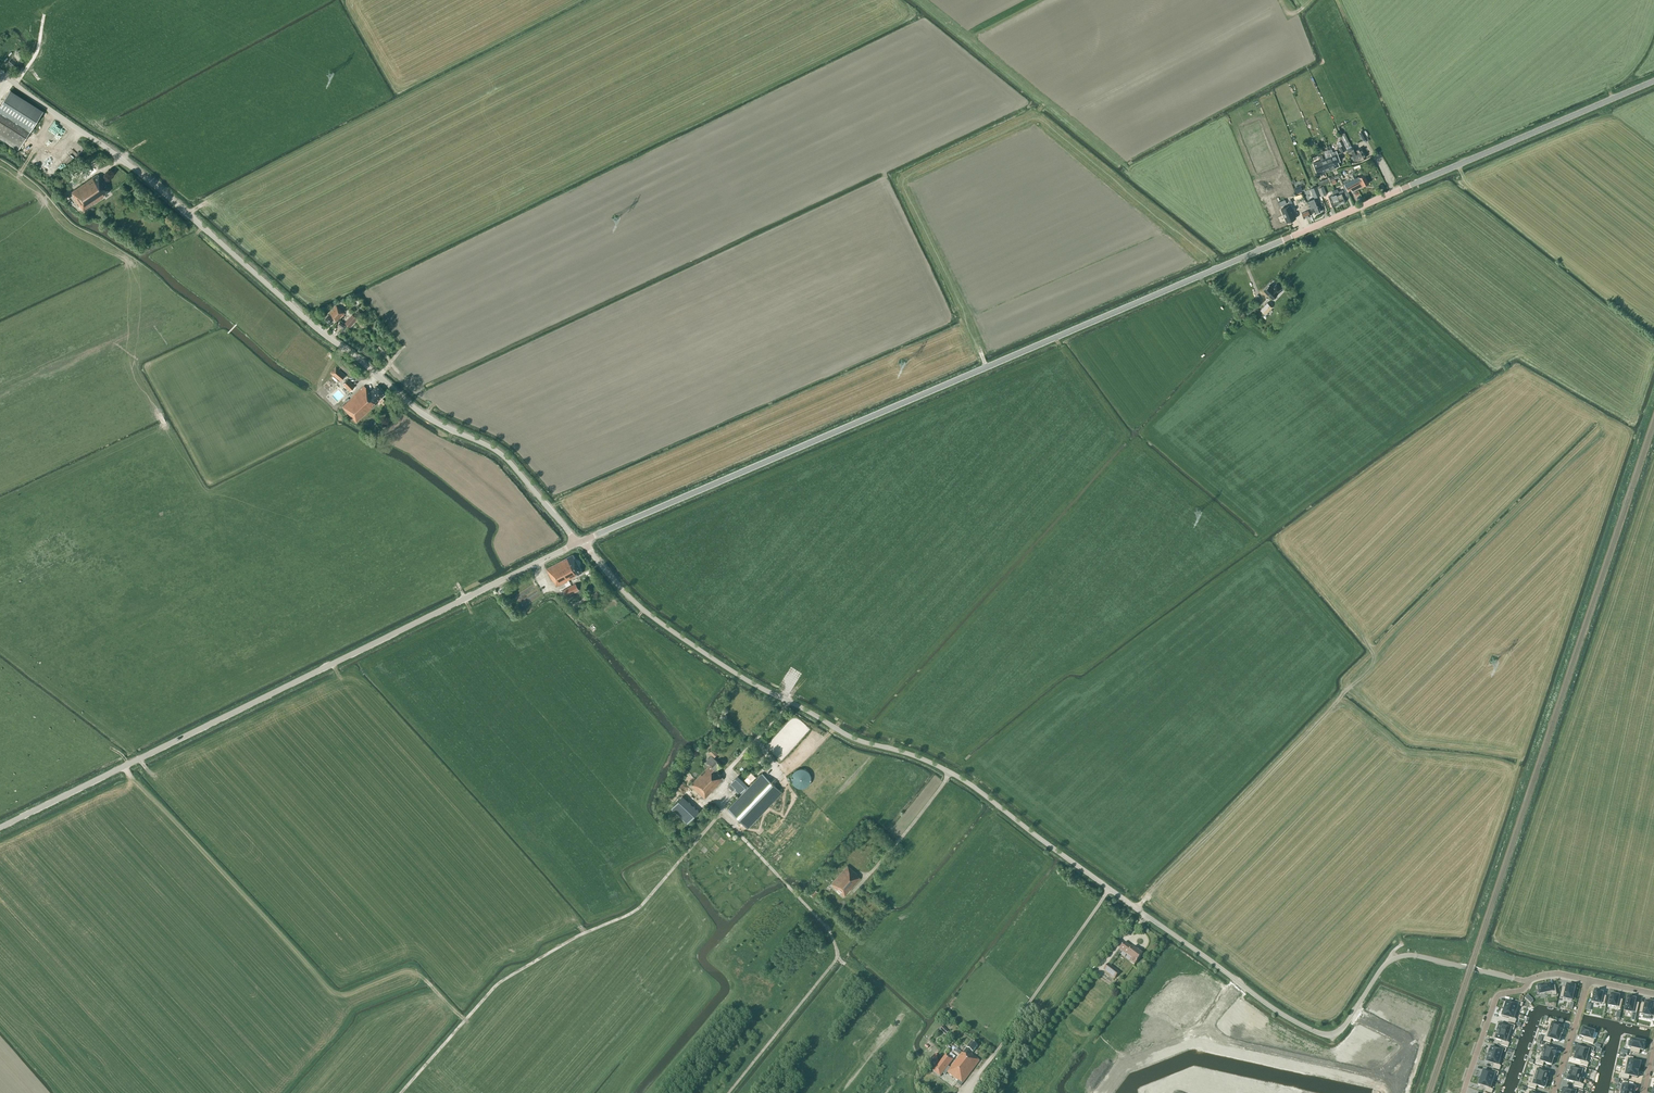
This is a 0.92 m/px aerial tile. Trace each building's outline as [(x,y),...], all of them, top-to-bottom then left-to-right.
[(7,63),(12,66),(17,60),(15,58),(17,56),(15,54),(7,63)] [(18,151),(43,111),(10,91),(0,107),(0,139),(18,151)] [(1363,131),(1358,133),(1363,141),(1368,138),(1363,131)] [(1342,136),(1340,137),(1344,144),(1346,148),(1351,146),(1345,134),(1344,133),(1341,134),(1342,136)] [(1339,147),(1341,152),(1346,150),(1342,142),(1338,144),(1339,147)] [(1349,154),(1352,153),(1353,154),(1352,155),(1356,160),(1360,158),(1361,159),(1366,157),(1361,148),(1356,150),(1357,152),(1355,153),(1354,152),(1355,152),(1352,147),(1347,150),(1349,154)] [(1331,149),(1329,150),(1330,154),(1327,156),(1328,158),(1323,159),(1321,155),(1319,156),(1321,160),(1313,163),(1318,175),(1339,166),(1337,162),(1340,161),(1337,154),(1336,151),(1332,152),(1331,149)] [(101,179),(98,174),(72,192),(75,197),(74,197),(79,205),(77,207),(80,212),(83,211),(102,198),(102,197),(105,195),(110,191),(101,178),(101,179)] [(1344,184),(1345,186),(1343,187),(1345,192),(1348,191),(1351,190),(1352,191),(1368,183),(1364,174),(1358,177),(1358,178),(1356,178),(1354,174),(1351,176),(1351,177),(1343,181),(1344,184)] [(1326,194),(1323,186),(1318,188),(1321,196),(1326,194)] [(1337,189),(1335,190),(1340,204),(1345,202),(1343,198),(1346,197),(1343,190),(1338,191),(1337,189)] [(1340,204),(1335,190),(1332,191),(1333,195),(1328,197),(1333,207),(1340,204)] [(1302,192),(1294,195),(1296,200),(1304,197),(1302,192)] [(1307,201),(1310,210),(1313,209),(1315,214),(1321,212),(1315,198),(1307,201)] [(1304,218),(1310,216),(1305,202),(1299,205),(1301,211),(1302,213),(1298,215),(1300,219),(1304,218)] [(1290,205),(1281,209),(1287,222),(1296,218),(1290,205)] [(1281,289),(1276,284),(1273,288),(1269,285),(1264,291),(1273,299),(1278,293),(1281,289)] [(1265,314),(1272,307),(1269,304),(1270,303),(1268,300),(1265,303),(1266,304),(1261,310),(1265,314)] [(334,319),(336,321),(344,313),(336,305),(329,313),(330,313),(325,319),(330,323),(334,319)] [(344,323),(350,327),(357,319),(352,314),(344,323)] [(340,381),(345,375),(336,367),(331,373),(340,381)] [(350,391),(354,386),(348,380),(343,384),(350,391)] [(370,392),(364,386),(352,396),(353,397),(350,399),(349,397),(343,402),(344,403),(342,404),(343,406),(342,406),(356,422),(377,403),(375,402),(381,397),(382,398),(384,396),(383,395),(384,394),(377,386),(370,392)] [(556,586),(582,573),(573,555),(546,569),(552,582),(553,581),(556,586)] [(574,597),(573,593),(579,590),(575,584),(563,590),(566,597),(568,596),(570,599),(574,597)] [(716,760),(712,756),(708,760),(708,761),(711,764),(691,785),(694,788),(694,789),(705,799),(724,779),(720,775),(721,774),(717,771),(722,766),(716,760)] [(800,788),(802,788),(803,788),(803,787),(804,787),(805,787),(806,787),(807,786),(808,785),(809,784),(810,783),(810,782),(810,781),(811,780),(811,779),(811,778),(811,777),(811,776),(811,775),(810,774),(810,773),(809,772),(808,771),(807,770),(806,769),(805,769),(804,768),(803,768),(801,768),(800,768),(799,768),(799,769),(797,769),(796,769),(795,770),(794,771),(794,772),(793,772),(793,773),(792,774),(792,775),(792,776),(792,777),(792,778),(792,779),(792,780),(792,781),(792,782),(793,782),(793,783),(794,784),(795,785),(796,786),(797,787),(798,787),(799,787),(800,788)] [(782,792),(762,774),(749,788),(747,786),(738,776),(730,785),(741,796),(728,809),(748,828),(782,792)] [(687,823),(698,811),(683,797),(671,809),(687,823)] [(831,884),(845,896),(861,879),(857,875),(858,875),(848,866),(831,884)] [(1132,948),(1124,942),(1119,949),(1127,955),(1126,955),(1132,959),(1130,962),(1134,965),(1136,963),(1137,963),(1138,962),(1137,962),(1143,954),(1137,950),(1136,951),(1132,948)] [(1114,978),(1118,972),(1108,964),(1104,970),(1114,978)] [(1544,985),(1538,987),(1540,995),(1552,993),(1552,994),(1556,994),(1555,986),(1551,987),(1551,985),(1544,986),(1544,985)] [(1563,988),(1561,995),(1565,996),(1565,997),(1573,999),(1575,987),(1571,986),(1567,985),(1566,989),(1563,988)] [(1595,991),(1593,1003),(1601,1004),(1601,1003),(1605,1004),(1606,997),(1602,996),(1603,993),(1600,993),(1600,992),(1595,991)] [(1611,995),(1609,1006),(1616,1008),(1616,1009),(1620,1010),(1622,1000),(1619,1000),(1619,996),(1616,996),(1616,995),(1616,996),(1613,995),(1612,994),(1612,995),(1611,995)] [(1628,998),(1625,1012),(1633,1014),(1633,1013),(1637,1013),(1639,1004),(1635,1003),(1636,1000),(1632,999),(1629,998),(1628,998)] [(1505,1005),(1504,1009),(1515,1013),(1517,1006),(1520,1007),(1522,1003),(1515,1001),(1514,1004),(1506,1002),(1505,1005)] [(1640,1012),(1644,1013),(1643,1015),(1651,1017),(1651,1016),(1653,1016),(1653,1014),(1653,1012),(1652,1011),(1653,1003),(1649,1002),(1649,1003),(1646,1002),(1645,1005),(1642,1004),(1640,1012)] [(1504,1009),(1502,1016),(1509,1019),(1508,1022),(1515,1024),(1516,1021),(1513,1020),(1515,1013),(1504,1009)] [(1550,1020),(1549,1024),(1552,1025),(1550,1032),(1561,1035),(1562,1035),(1562,1034),(1563,1034),(1562,1033),(1563,1030),(1564,1030),(1564,1029),(1563,1029),(1563,1028),(1556,1025),(1557,1022),(1550,1020)] [(1497,1030),(1496,1031),(1497,1031),(1496,1032),(1497,1032),(1508,1036),(1510,1029),(1513,1030),(1515,1027),(1508,1024),(1507,1028),(1499,1025),(1499,1026),(1498,1026),(1498,1027),(1497,1030)] [(946,1035),(949,1032),(943,1026),(940,1029),(946,1035)] [(1582,1033),(1581,1037),(1584,1038),(1583,1041),(1590,1043),(1591,1040),(1592,1040),(1595,1032),(1583,1029),(1583,1030),(1582,1033),(1581,1033),(1582,1033)] [(1497,1032),(1495,1040),(1502,1042),(1501,1045),(1508,1048),(1509,1044),(1506,1043),(1508,1036),(1497,1032)] [(1545,1037),(1544,1041),(1550,1043),(1551,1040),(1559,1042),(1561,1035),(1550,1032),(1548,1038),(1545,1037)] [(1633,1040),(1632,1048),(1633,1049),(1632,1052),(1639,1054),(1640,1050),(1643,1051),(1644,1048),(1645,1044),(1645,1043),(1642,1042),(1642,1040),(1638,1039),(1638,1041),(1633,1040)] [(977,1046),(972,1042),(963,1054),(962,1053),(951,1069),(948,1067),(953,1060),(947,1055),(934,1072),(941,1077),(944,1073),(946,1075),(947,1073),(958,1081),(957,1083),(960,1085),(962,1083),(963,1084),(980,1061),(971,1055),(977,1046)] [(1543,1043),(1542,1047),(1545,1048),(1543,1055),(1554,1058),(1555,1058),(1555,1057),(1556,1053),(1556,1054),(1557,1053),(1556,1053),(1557,1052),(1556,1052),(1556,1051),(1549,1049),(1550,1045),(1543,1043)] [(1576,1052),(1575,1052),(1576,1052),(1576,1053),(1576,1054),(1587,1057),(1589,1051),(1592,1052),(1593,1048),(1587,1046),(1586,1050),(1577,1047),(1577,1048),(1576,1052)] [(1490,1051),(1488,1055),(1499,1059),(1502,1052),(1505,1053),(1506,1049),(1500,1047),(1499,1051),(1491,1048),(1490,1051)] [(1576,1054),(1574,1060),(1582,1062),(1581,1065),(1587,1068),(1588,1064),(1585,1063),(1587,1057),(1576,1054)] [(1488,1055),(1486,1062),(1494,1065),(1493,1068),(1499,1070),(1500,1067),(1497,1066),(1499,1059),(1488,1055)] [(1538,1061),(1536,1064),(1543,1066),(1544,1063),(1552,1065),(1554,1058),(1543,1055),(1541,1062),(1538,1061)] [(1627,1057),(1626,1060),(1629,1061),(1627,1068),(1639,1071),(1641,1063),(1633,1062),(1633,1058),(1627,1057)] [(1536,1066),(1535,1070),(1538,1071),(1535,1078),(1547,1081),(1549,1074),(1541,1072),(1542,1068),(1536,1066)] [(1571,1068),(1569,1075),(1581,1078),(1582,1072),(1586,1073),(1587,1070),(1580,1068),(1579,1071),(1571,1068)] [(1623,1075),(1622,1078),(1629,1080),(1629,1076),(1637,1078),(1638,1075),(1639,1071),(1627,1068),(1626,1075),(1623,1075)] [(1481,1078),(1492,1082),(1494,1075),(1497,1076),(1498,1073),(1492,1070),(1491,1074),(1483,1071),(1481,1078)] [(1567,1079),(1567,1080),(1567,1081),(1575,1083),(1574,1087),(1581,1089),(1582,1085),(1579,1084),(1581,1078),(1569,1075),(1568,1076),(1568,1075),(1568,1076),(1567,1079)] [(1478,1085),(1486,1088),(1485,1091),(1490,1092),(1491,1092),(1493,1090),(1489,1089),(1492,1082),(1481,1078),(1480,1079),(1481,1079),(1478,1085)] [(1530,1084),(1529,1088),(1536,1090),(1537,1086),(1544,1089),(1545,1088),(1545,1087),(1546,1087),(1547,1083),(1547,1084),(1547,1083),(1547,1082),(1546,1082),(1547,1081),(1535,1078),(1533,1085),(1530,1084)] [(1620,1085),(1624,1086),(1622,1092),(1634,1092),(1635,1088),(1627,1086),(1628,1083),(1621,1082),(1620,1085)]
